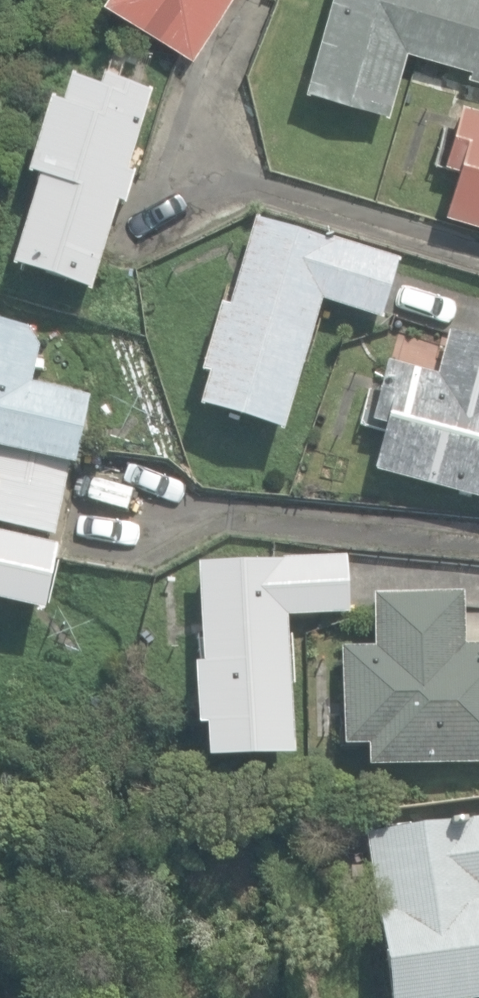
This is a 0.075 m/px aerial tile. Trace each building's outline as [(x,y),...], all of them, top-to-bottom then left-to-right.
[(188,57),(225,0),(101,0),(188,57)] [(384,112),(403,48),(467,67),(465,76),(478,80),(478,0),(328,0),(302,88),(384,112)] [(8,269),(86,293),(114,202),(122,204),(130,176),(123,174),(147,96),(99,81),(95,93),(65,84),(58,110),(45,106),(23,177),(35,181),(8,269)] [(478,222),(478,107),(457,101),(439,161),(453,165),(440,210),(478,222)] [(195,410),(277,435),(318,302),(377,320),(394,266),(252,222),(225,309),(219,308),(198,375),(205,377),(195,410)] [(51,536),(67,464),(71,464),(85,397),(29,385),(37,348),(24,329),(0,324),(0,525),(51,536)] [(478,503),(478,341),(449,333),(437,379),(382,365),(367,424),(385,429),(373,475),(478,503)] [(39,613),(53,547),(0,535),(0,605),(39,613)] [(202,728),(204,763),(290,758),(284,619),(347,616),(344,559),(194,566),(199,665),(190,665),(194,728),(202,728)] [(365,768),(478,765),(478,648),(461,649),(459,594),(371,597),(373,649),(338,650),(341,747),(364,746),(365,768)] [(387,997),(478,997),(478,820),(362,837),(387,997)]
